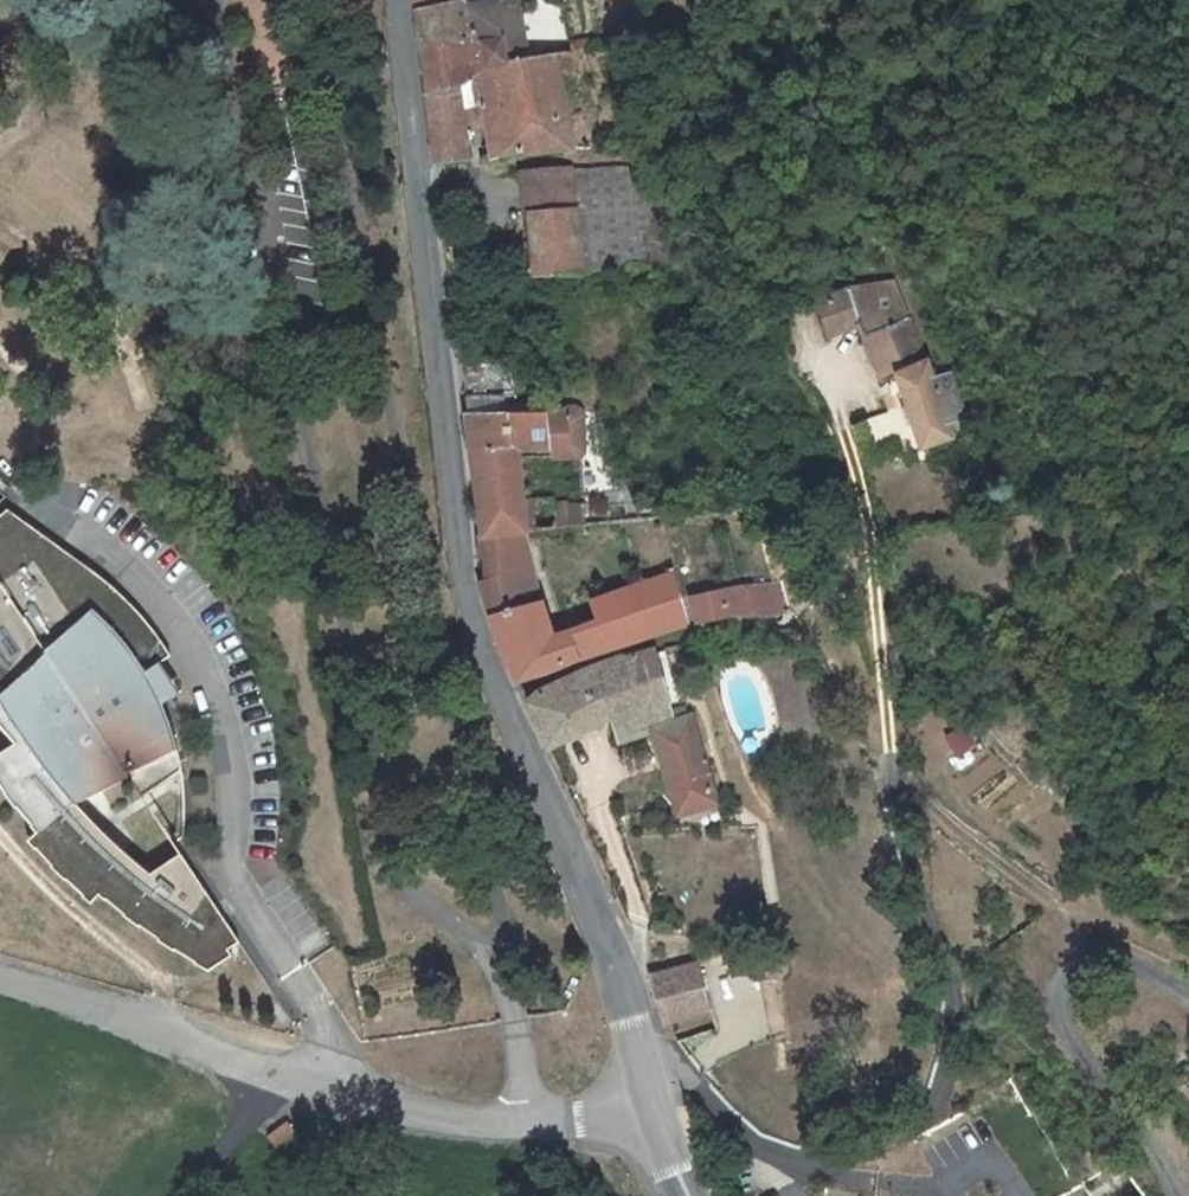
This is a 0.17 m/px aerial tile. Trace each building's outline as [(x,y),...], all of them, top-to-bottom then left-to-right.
[(483,28),(479,0),(434,0),(438,29),(483,28)] [(483,28),(543,22),(538,0),(479,0),(483,28)] [(483,28),(438,29),(450,135),(488,133),(480,70),(497,69),(507,132),(586,127),(571,39),(557,41),(551,21),(543,22),(483,28)] [(598,188),(607,248),(700,240),(680,144),(674,141),(591,145),(598,188)] [(540,147),(548,194),(598,188),(591,145),(540,147)] [(598,188),(548,194),(557,253),(570,252),(607,248),(598,188)] [(867,258),(843,270),(858,298),(890,287),(911,344),(921,341),(948,415),(974,405),(950,326),(916,249),(867,258)] [(893,435),(929,423),(919,383),(883,395),(893,435)] [(488,386),(504,508),(548,505),(612,500),(608,475),(543,482),(534,428),(592,425),(591,387),(488,386)] [(3,744),(124,765),(150,752),(163,772),(203,745),(193,711),(190,703),(175,671),(167,654),(163,648),(188,631),(164,596),(145,576),(134,565),(124,557),(86,533),(28,490),(40,480),(27,464),(18,471),(23,477),(17,483),(0,463),(0,687),(33,724),(1,742),(3,744)] [(548,505),(504,508),(510,550),(502,551),(538,655),(563,649),(630,624),(649,617),(712,603),(713,601),(701,547),(566,576),(548,505)] [(769,560),(760,562),(765,588),(775,587),(776,591),(804,591),(796,558),(769,560)] [(760,562),(748,564),(754,591),(758,590),(765,588),(760,562)] [(754,591),(748,564),(718,570),(724,597),(754,591)] [(701,702),(682,621),(637,632),(563,660),(546,681),(568,725),(634,706),(641,720),(672,713),(703,794),(740,780),(721,697),(701,702)] [(262,917),(202,829),(172,850),(161,842),(154,835),(146,828),(133,816),(120,803),(97,778),(124,765),(3,744),(57,806),(47,813),(57,823),(76,844),(109,876),(118,868),(130,879),(143,889),(161,902),(201,929),(231,947),(255,930),(251,924),(262,917)] [(730,980),(717,929),(674,940),(686,991),(730,980)] [(680,1023),(685,1039),(717,1029),(712,1013),(680,1023)] [(286,1121),(268,1140),(278,1150),(296,1132),(286,1121)]
